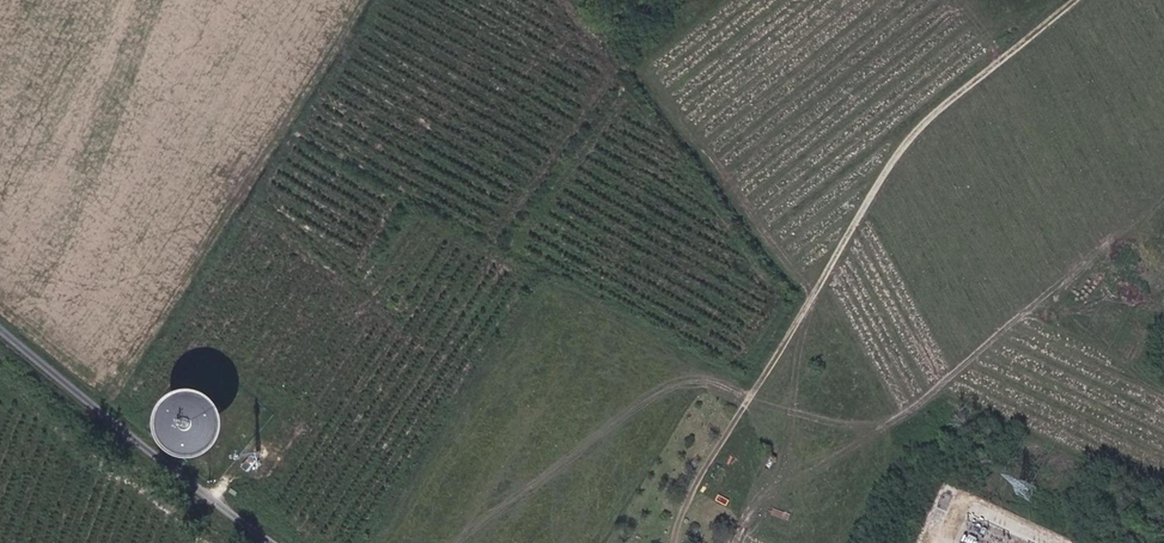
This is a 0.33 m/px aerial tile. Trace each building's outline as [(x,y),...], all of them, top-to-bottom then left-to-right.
[(194,456),(203,453),(211,447),(217,439),(220,430),(221,420),(219,411),(214,402),(207,396),(198,391),(189,389),(179,390),(170,393),(163,399),(157,407),(153,416),(153,426),(155,435),(160,443),(167,450),(175,455),(185,457),(194,456)]
